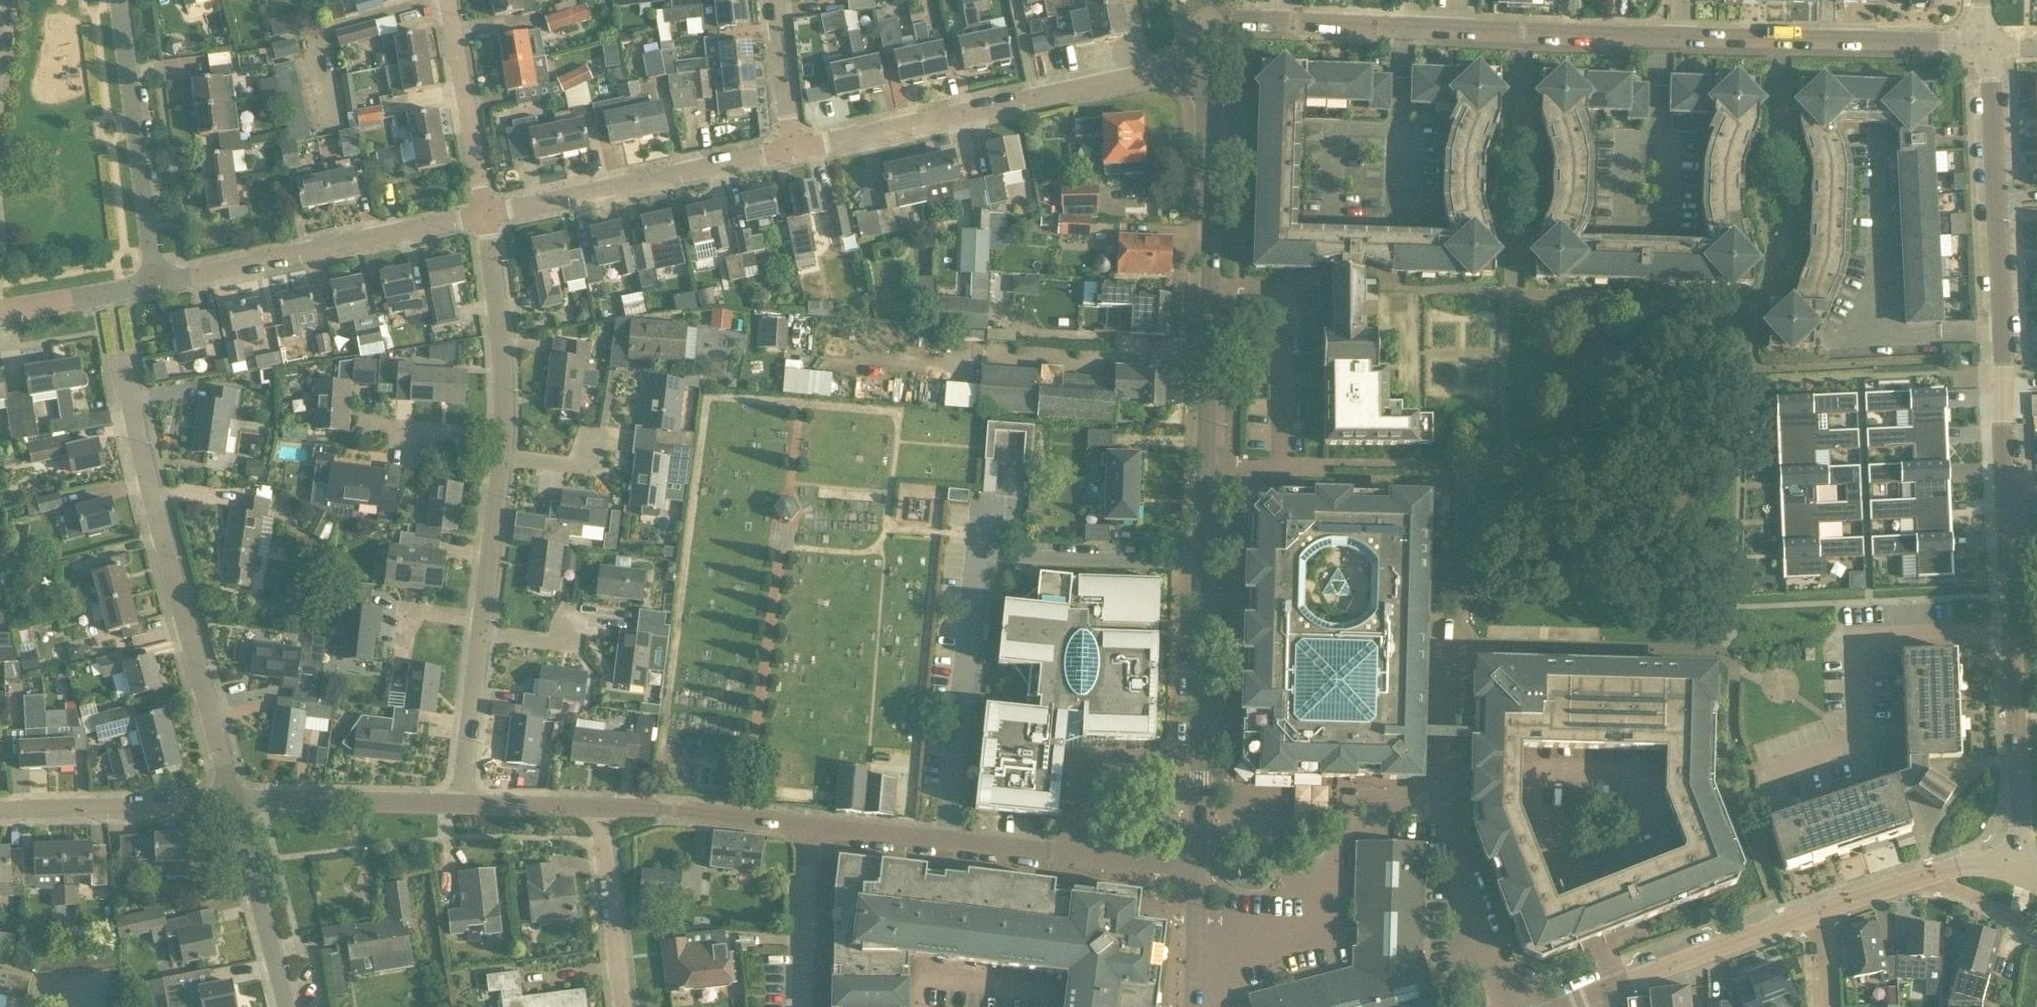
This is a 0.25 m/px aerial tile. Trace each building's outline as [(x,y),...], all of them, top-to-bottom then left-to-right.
[(340,0),(318,7),(324,24),(346,18),(340,0)] [(357,13),(382,6),(381,0),(353,0),(357,13)] [(521,1),(521,0),(491,0),(494,16),(523,11),(524,15),(537,12),(534,0),(521,1)] [(577,8),(556,14),(545,18),(550,34),(591,21),(591,19),(599,15),(601,25),(612,22),(610,11),(612,10),(611,0),(597,0),(586,5),(577,8)] [(577,8),(575,0),(571,0),(553,6),(556,14),(577,8)] [(671,9),(746,2),(745,0),(672,0),(671,2),(671,9)] [(848,11),(875,9),(874,0),(847,0),(848,11)] [(965,15),(967,29),(957,34),(958,40),(957,41),(963,72),(975,69),(976,72),(985,70),(984,67),(988,66),(979,24),(977,13),(974,0),(961,0),(965,15)] [(977,13),(988,11),(986,0),(974,0),(977,13)] [(1026,5),(1044,2),(1047,19),(1054,17),(1055,18),(1121,5),(1120,0),(1025,0),(1026,5)] [(1909,8),(1938,9),(1938,0),(1910,0),(1909,8)] [(707,30),(708,38),(719,37),(718,29),(748,26),(746,2),(671,9),(655,11),(657,25),(685,22),(685,20),(701,18),(703,30),(707,30)] [(1076,46),(1092,43),(1127,36),(1121,5),(1055,18),(1057,32),(1054,33),(1057,48),(1075,44),(1076,46)] [(921,80),(924,80),(915,37),(901,40),(896,19),(885,21),(883,9),(875,11),(884,56),(893,54),(899,85),(911,83),(911,86),(921,84),(921,80)] [(823,33),(846,29),(847,29),(843,14),(843,10),(819,15),(823,33)] [(856,11),(843,14),(847,29),(853,59),(860,93),(870,91),(871,94),(881,92),(880,89),(884,89),(877,58),(866,60),(856,11)] [(300,13),(271,19),(274,34),(303,29),(300,13)] [(379,37),(374,21),(335,32),(339,48),(379,37)] [(1005,31),(992,34),(989,22),(979,24),(988,66),(998,64),(999,67),(1008,65),(1008,63),(1011,62),(1005,31)] [(912,26),(915,37),(924,80),(935,78),(935,80),(945,78),(945,76),(948,75),(941,44),(930,47),(925,23),(912,26)] [(524,29),(524,32),(498,37),(503,65),(533,60),(530,40),(542,38),(540,27),(524,29)] [(1051,51),(1046,29),(1032,32),(1036,54),(1051,51)] [(395,47),(398,65),(428,60),(423,32),(396,37),(396,34),(381,36),(383,49),(395,47)] [(750,42),(719,45),(719,37),(708,38),(703,39),(705,59),(677,62),(675,49),(661,52),(666,76),(667,75),(667,76),(709,72),(709,71),(722,70),(752,67),(750,42)] [(274,61),(298,56),(295,40),(271,45),(274,61)] [(616,40),(603,42),(606,68),(620,66),(616,40)] [(647,79),(666,76),(661,52),(658,52),(656,45),(644,47),(645,54),(642,55),(647,79)] [(857,94),(860,93),(853,59),(840,62),(841,65),(829,68),(835,99),(847,96),(847,99),(857,97),(857,94)] [(398,65),(401,82),(390,86),(392,99),(407,96),(407,92),(432,87),(428,60),(398,65)] [(517,105),(551,99),(563,93),(558,84),(550,86),(547,68),(535,70),(533,60),(503,65),(507,92),(515,90),(517,105)] [(272,66),(275,79),(299,74),(296,61),(272,66)] [(1341,266),(1341,273),(1362,273),(1363,267),(1365,261),(1385,266),(1391,268),(1391,274),(1405,274),(1494,277),(1495,245),(1495,243),(1483,202),(1483,200),(1482,200),(1484,159),(1485,157),(1484,157),(1499,116),(1500,114),(1499,114),(1501,71),(1456,69),(1456,72),(1455,105),(1456,105),(1455,109),(1448,125),(1452,127),(1449,133),(1443,155),(1442,201),(1446,223),(1451,235),(1296,230),(1300,120),(1305,120),(1305,100),(1306,67),(1307,64),(1262,63),(1255,269),(1300,270),(1314,271),(1314,266),(1341,260),(1341,266)] [(191,80),(195,108),(236,103),(231,65),(210,68),(211,78),(191,80)] [(563,93),(566,92),(587,82),(592,80),(586,66),(557,79),(558,84),(563,93)] [(756,108),(752,67),(722,70),(723,84),(715,84),(718,112),(756,108)] [(1328,67),(1306,67),(1305,100),(1327,101),(1328,67)] [(1349,68),(1328,67),(1327,101),(1348,102),(1349,68)] [(1370,69),(1349,68),(1348,102),(1368,102),(1368,109),(1388,110),(1389,78),(1370,77),(1370,69)] [(1412,104),(1432,105),(1434,71),(1413,70),(1412,104)] [(1432,105),(1455,105),(1456,72),(1434,71),(1432,105)] [(711,98),(709,72),(667,76),(669,91),(673,109),(694,107),(694,100),(711,98)] [(1585,110),(1586,110),(1587,76),(1587,74),(1542,72),(1540,115),(1540,117),(1541,117),(1553,159),(1552,159),(1553,161),(1551,202),(1551,204),(1536,245),(1536,244),(1536,247),(1535,278),(1634,282),(1644,282),(1654,282),(1752,286),(1754,254),(1754,252),(1753,252),(1741,211),(1742,210),(1741,208),(1742,167),(1743,167),(1743,165),(1758,125),(1758,123),(1759,80),(1714,78),(1714,81),(1713,114),(1714,114),(1714,118),(1707,133),(1711,135),(1708,141),(1702,164),(1701,209),(1705,232),(1710,244),(1645,242),(1580,240),(1586,228),(1592,206),(1593,160),(1589,137),(1587,131),(1591,130),(1585,113),(1585,110)] [(340,76),(348,114),(358,112),(357,104),(351,73),(340,76)] [(301,87),(299,74),(275,79),(277,92),(301,87)] [(1586,110),(1608,111),(1609,77),(1587,76),(1586,110)] [(1629,78),(1609,77),(1608,111),(1628,111),(1627,118),(1645,119),(1646,86),(1629,86),(1629,78)] [(1671,113),(1692,113),(1693,80),(1672,79),(1671,113)] [(1692,113),(1713,114),(1714,81),(1693,80),(1692,113)] [(1897,134),(1898,149),(1898,153),(1932,151),(1930,130),(1931,130),(1931,128),(1930,128),(1932,85),(1801,81),(1799,124),(1799,126),(1811,168),(1811,170),(1812,170),(1810,211),(1810,213),(1809,254),(1808,254),(1808,256),(1794,297),(1793,296),(1793,299),(1802,299),(1801,304),(1782,304),(1769,303),(1767,348),(1812,350),(1812,346),(1813,340),(1813,317),(1824,318),(1825,319),(1843,280),(1849,258),(1852,169),(1847,146),(1840,126),(1840,125),(1842,123),(1888,124),(1897,134)] [(554,114),(556,127),(562,155),(589,149),(584,122),(587,122),(584,106),(592,104),(587,82),(566,92),(570,110),(572,110),(572,111),(554,114)] [(629,99),(632,110),(638,139),(666,133),(660,104),(650,106),(647,95),(641,96),(638,82),(627,84),(629,99)] [(595,118),(605,116),(611,145),(638,139),(632,110),(629,99),(627,84),(617,86),(620,99),(592,105),(595,118)] [(304,100),(301,87),(277,92),(280,105),(304,100)] [(813,89),(806,91),(808,103),(816,101),(813,89)] [(280,105),(283,118),(307,113),(304,100),(280,105)] [(347,114),(348,119),(350,130),(354,130),(360,128),(360,130),(380,126),(379,121),(384,120),(380,100),(357,104),(358,112),(348,114),(347,114)] [(198,136),(218,133),(220,144),(250,140),(249,133),(240,134),(236,103),(195,108),(198,136)] [(397,127),(410,127),(412,143),(441,138),(437,111),(410,116),(409,113),(395,115),(397,127)] [(309,126),(307,113),(283,118),(285,131),(309,126)] [(1144,174),(1143,164),(1140,116),(1102,119),(1102,120),(1075,122),(1076,138),(1101,137),(1103,166),(1124,165),(1125,176),(1144,174)] [(556,127),(538,130),(535,117),(512,122),(513,128),(505,129),(510,151),(520,149),(517,137),(530,134),(535,161),(562,155),(556,127)] [(312,139),(309,126),(285,131),(288,144),(295,143),(312,139)] [(354,130),(350,130),(339,132),(344,158),(359,155),(354,130)] [(412,143),(415,161),(404,164),(406,177),(421,174),(420,170),(446,166),(441,138),(412,143)] [(220,144),(221,154),(201,157),(205,184),(235,180),(231,153),(242,151),(242,149),(251,148),(250,140),(220,144)] [(987,147),(993,178),(983,180),(991,212),(990,214),(1004,214),(1007,214),(1004,203),(1007,202),(1002,176),(1022,172),(1015,141),(987,147)] [(301,168),(295,143),(288,144),(279,146),(285,172),(301,168)] [(1933,174),(1932,151),(1898,153),(1898,149),(1890,150),(1891,162),(1898,162),(1899,170),(1899,176),(1933,174)] [(925,189),(950,183),(952,194),(970,190),(968,179),(958,181),(952,154),(919,161),(925,189)] [(335,163),(337,174),(324,177),(330,204),(357,198),(349,160),(335,163)] [(927,202),(925,189),(919,161),(883,169),(889,196),(884,197),(887,210),(876,212),(881,235),(897,232),(892,210),(927,202)] [(324,177),(311,179),(309,169),(297,172),(299,181),(297,182),(303,209),(330,204),(324,177)] [(1900,183),(1900,192),(1900,197),(1934,195),(1933,174),(1899,176),(1899,170),(1891,171),(1892,184),(1900,183)] [(249,206),(238,207),(235,180),(205,184),(208,211),(228,209),(229,220),(250,217),(249,206)] [(790,188),(796,218),(793,219),(796,235),(790,236),(797,269),(815,265),(813,253),(815,252),(808,216),(820,214),(814,183),(790,188)] [(1063,207),(1063,216),(1091,218),(1097,217),(1097,208),(1099,208),(1098,186),(1060,187),(1061,207),(1063,207)] [(746,222),(756,220),(759,231),(773,228),(771,217),(776,216),(771,191),(741,198),(746,222)] [(1901,204),(1901,213),(1901,218),(1935,216),(1934,195),(1900,197),(1900,192),(1892,192),(1893,205),(1901,204)] [(690,233),(691,233),(695,254),(696,253),(697,257),(712,254),(712,252),(729,249),(725,226),(722,227),(717,203),(685,209),(690,233)] [(827,211),(834,240),(852,236),(845,207),(827,211)] [(989,251),(990,214),(991,212),(973,211),(973,230),(961,230),(960,273),(988,274),(989,251)] [(640,219),(646,245),(632,248),(641,288),(657,284),(652,256),(683,250),(680,238),(674,239),(669,213),(640,219)] [(1902,226),(1902,234),(1903,239),(1936,237),(1935,216),(1901,218),(1901,213),(1894,213),(1894,226),(1902,226)] [(1004,251),(1004,214),(990,214),(989,251),(1004,251)] [(1965,215),(1950,216),(1951,236),(1966,235),(1965,215)] [(1090,238),(1091,218),(1063,216),(1059,216),(1057,235),(1090,238)] [(589,229),(593,248),(580,250),(586,280),(587,285),(602,282),(599,268),(618,265),(621,276),(635,274),(628,243),(623,244),(619,223),(589,229)] [(735,232),(740,255),(743,268),(756,265),(753,252),(764,249),(761,235),(751,237),(750,229),(735,232)] [(1903,247),(1903,255),(1904,260),(1937,258),(1936,237),(1903,239),(1902,234),(1895,234),(1895,247),(1903,247)] [(562,305),(556,269),(562,268),(565,284),(586,280),(580,250),(565,253),(561,235),(532,241),(535,257),(530,258),(540,309),(562,305)] [(1172,264),(1169,262),(1170,238),(1118,236),(1116,274),(1168,276),(1169,272),(1172,271),(1172,264)] [(743,268),(740,255),(725,258),(730,282),(746,278),(743,268)] [(1904,268),(1905,276),(1905,281),(1938,280),(1937,258),(1904,260),(1903,255),(1896,255),(1896,268),(1904,268)] [(425,264),(431,290),(435,310),(432,311),(435,327),(458,322),(455,306),(448,307),(444,287),(464,283),(459,257),(425,264)] [(380,274),(388,315),(403,312),(404,317),(428,312),(423,291),(413,293),(407,268),(380,274)] [(1366,334),(1366,323),(1363,323),(1363,273),(1362,273),(1341,273),(1332,273),(1332,278),(1332,318),(1332,335),(1322,335),(1322,372),(1323,372),(1324,446),(1431,445),(1431,415),(1424,415),(1418,415),(1418,414),(1400,414),(1400,405),(1387,405),(1387,381),(1387,369),(1377,369),(1377,334),(1366,334)] [(1905,289),(1906,297),(1906,303),(1940,301),(1938,280),(1905,281),(1905,276),(1897,277),(1898,289),(1905,289)] [(340,324),(354,321),(357,332),(379,328),(377,316),(368,317),(365,302),(366,302),(361,278),(330,284),(335,308),(336,308),(340,324)] [(933,278),(916,278),(917,305),(933,305),(933,278)] [(1040,293),(1041,278),(1016,278),(1015,293),(1040,293)] [(1133,285),(1097,284),(1096,309),(1132,310),(1131,334),(1147,335),(1147,336),(1166,337),(1168,297),(1149,296),(1149,297),(1133,296),(1133,285)] [(277,296),(281,317),(286,338),(302,335),(297,314),(313,311),(309,289),(277,296)] [(623,296),(627,315),(647,312),(643,292),(623,296)] [(695,293),(675,295),(677,309),(697,307),(695,293)] [(1941,323),(1940,301),(1906,303),(1906,297),(1898,298),(1899,311),(1906,310),(1907,325),(1941,323)] [(938,299),(937,328),(986,332),(987,303),(938,299)] [(232,331),(247,328),(250,343),(266,339),(257,300),(227,306),(232,331)] [(808,302),(807,316),(831,317),(832,303),(808,302)] [(712,327),(732,328),(733,310),(713,308),(712,327)] [(171,318),(179,355),(181,365),(206,359),(202,343),(218,340),(212,311),(196,315),(196,313),(171,318)] [(629,366),(630,356),(658,359),(658,360),(682,362),(685,326),(633,322),(634,316),(616,319),(609,363),(629,366)] [(759,348),(788,348),(788,320),(760,319),(759,348)] [(381,342),(382,342),(379,328),(357,332),(361,353),(369,352),(369,353),(383,351),(381,342)] [(1016,339),(1016,329),(987,329),(987,338),(1016,339)] [(687,332),(687,353),(696,353),(696,332),(687,332)] [(328,334),(315,336),(319,355),(332,352),(328,334)] [(241,341),(226,344),(231,366),(246,363),(241,341)] [(578,413),(584,359),(590,360),(592,344),(570,341),(568,357),(551,355),(545,409),(578,413)] [(430,345),(431,360),(457,358),(456,343),(430,345)] [(339,364),(338,381),(315,380),(312,428),(343,430),(345,406),(348,406),(349,384),(375,386),(377,361),(354,359),(354,362),(339,364)] [(78,360),(51,364),(56,392),(61,420),(63,432),(64,432),(89,428),(87,416),(72,418),(68,390),(82,388),(85,388),(87,385),(86,375),(83,373),(80,373),(78,360)] [(465,371),(413,368),(413,363),(398,362),(397,384),(412,385),(411,399),(463,402),(465,371)] [(51,364),(24,369),(28,392),(29,397),(31,396),(56,392),(51,364)] [(1115,404),(1125,405),(1142,406),(1142,407),(1162,409),(1164,367),(1143,366),(1143,369),(1116,367),(1115,380),(1062,377),(1062,374),(982,369),(979,412),(983,412),(1037,416),(1037,418),(1114,423),(1115,404)] [(833,394),(833,370),(785,369),(784,393),(833,394)] [(693,434),(677,432),(683,382),(649,378),(643,429),(656,430),(655,445),(692,449),(693,434)] [(211,387),(209,401),(199,399),(192,451),(223,455),(230,403),(237,404),(238,391),(211,387)] [(1940,391),(1864,394),(1865,414),(1910,412),(1910,428),(1911,429),(1942,428),(1946,428),(1945,409),(1941,409),(1940,391)] [(1856,395),(1780,398),(1781,416),(1777,416),(1777,435),(1782,435),(1813,433),(1812,416),(1857,414),(1856,395)] [(17,403),(23,439),(24,439),(38,437),(32,400),(17,403)] [(17,403),(6,405),(12,441),(23,439),(17,403)] [(52,434),(63,432),(61,420),(50,421),(52,434)] [(987,423),(984,461),(993,461),(995,432),(1025,434),(1023,463),(1031,464),(1034,426),(987,423)] [(1911,448),(1912,464),(1912,465),(1943,464),(1947,464),(1946,445),(1942,445),(1942,428),(1911,429),(1910,428),(1866,430),(1866,450),(1911,448)] [(1088,431),(1088,446),(1111,447),(1112,432),(1088,431)] [(1814,469),(1814,468),(1813,452),(1858,450),(1858,431),(1813,433),(1782,435),(1782,452),(1778,452),(1779,471),(1783,471),(1814,469)] [(32,465),(69,457),(73,475),(103,468),(97,442),(70,448),(67,435),(28,443),(32,465)] [(655,445),(653,457),(637,455),(630,506),(642,508),(641,514),(643,517),(656,519),(660,516),(667,458),(690,461),(692,449),(655,445)] [(1106,453),(1105,487),(1138,488),(1139,454),(1106,453)] [(247,461),(245,477),(262,479),(264,462),(247,461)] [(1944,481),(1943,464),(1912,465),(1912,464),(1867,466),(1868,486),(1913,484),(1914,500),(1914,501),(1945,500),(1949,500),(1948,481),(1944,481)] [(1783,471),(1784,488),(1780,488),(1781,507),(1785,507),(1816,505),(1816,504),(1815,488),(1844,487),(1844,498),(1860,498),(1859,466),(1814,468),(1814,469),(1783,471)] [(401,475),(384,473),(332,467),(328,498),(316,497),(315,508),(338,519),(353,520),(355,501),(380,504),(378,521),(395,523),(396,516),(393,516),(396,492),(399,491),(401,475)] [(433,482),(427,526),(416,525),(415,537),(439,540),(441,528),(455,529),(460,485),(433,482)] [(1137,523),(1138,488),(1105,487),(1104,522),(1137,523)] [(952,491),(951,503),(969,505),(971,505),(972,494),(952,491)] [(1265,492),(1262,492),(1248,505),(1248,531),(1250,531),(1250,559),(1247,558),(1246,592),(1249,592),(1248,619),(1245,619),(1244,652),(1247,652),(1247,654),(1248,654),(1248,652),(1255,653),(1269,653),(1268,683),(1267,696),(1267,711),(1246,710),(1245,724),(1242,723),(1241,762),(1248,770),(1255,776),(1293,777),(1293,775),(1321,775),(1321,778),(1348,779),(1354,779),(1354,776),(1382,777),(1382,780),(1408,780),(1421,768),(1422,742),(1422,732),(1426,608),(1428,510),(1415,496),(1406,496),(1265,492)] [(39,513),(40,514),(63,508),(60,494),(26,502),(29,516),(39,513)] [(545,519),(543,531),(570,535),(569,537),(582,539),(584,525),(603,527),(607,499),(563,494),(561,504),(550,502),(548,520),(545,519)] [(243,497),(241,512),(231,511),(223,566),(228,567),(226,584),(251,588),(261,517),(268,518),(270,500),(243,497)] [(791,522),(799,512),(794,500),(782,499),(775,509),(779,520),(791,522)] [(1946,536),(1950,536),(1949,517),(1945,517),(1945,500),(1914,501),(1914,500),(1869,502),(1870,521),(1914,519),(1915,536),(1915,537),(1946,536)] [(67,524),(80,521),(83,534),(117,526),(110,501),(77,510),(76,506),(63,509),(67,524)] [(1817,541),(1817,540),(1817,524),(1861,522),(1861,502),(1816,504),(1816,505),(1785,507),(1786,524),(1781,524),(1782,543),(1786,543),(1817,541)] [(336,525),(328,521),(318,540),(326,544),(336,525)] [(438,553),(439,540),(415,537),(416,525),(407,524),(406,533),(400,532),(398,548),(390,547),(388,563),(396,564),(394,581),(440,586),(444,553),(438,553)] [(1085,526),(1085,541),(1108,542),(1109,526),(1085,526)] [(552,594),(552,590),(556,591),(562,546),(568,547),(569,537),(570,535),(543,531),(535,530),(528,587),(540,589),(539,593),(552,594)] [(1915,537),(1915,536),(1870,538),(1871,557),(1916,555),(1917,578),(1952,576),(1951,552),(1947,553),(1946,536),(1915,537)] [(1786,543),(1787,560),(1783,560),(1784,579),(1825,578),(1824,559),(1863,558),(1862,538),(1817,540),(1817,541),(1786,543)] [(576,569),(578,550),(566,549),(564,568),(576,569)] [(94,582),(83,585),(89,607),(100,604),(101,607),(130,600),(126,582),(131,581),(127,566),(128,566),(125,554),(109,559),(112,569),(92,574),(94,582)] [(645,573),(600,568),(597,596),(642,601),(645,573)] [(1066,578),(1039,575),(1038,589),(1018,605),(1004,603),(1001,632),(1002,632),(1001,636),(997,665),(1011,667),(1028,687),(1025,711),(985,707),(982,739),(983,739),(982,743),(978,774),(979,775),(979,779),(978,778),(974,810),(976,810),(1046,818),(1056,819),(1063,745),(1082,739),(1154,741),(1155,709),(1154,709),(1154,706),(1155,706),(1156,673),(1155,673),(1156,669),(1157,637),(1157,629),(1158,629),(1158,620),(1159,581),(1152,581),(1138,580),(1122,580),(1081,579),(1078,579),(1077,581),(1071,580),(1071,578),(1066,578)] [(336,607),(350,609),(348,624),(346,624),(342,658),(371,662),(376,628),(378,629),(381,610),(370,609),(373,585),(340,581),(336,607)] [(665,594),(663,613),(666,613),(664,626),(669,627),(674,596),(665,594)] [(143,623),(137,624),(130,600),(101,607),(108,633),(128,628),(131,638),(146,634),(143,623)] [(640,610),(638,623),(664,626),(666,613),(663,613),(640,610)] [(638,623),(637,634),(621,632),(614,685),(645,688),(650,641),(657,642),(656,644),(667,646),(669,627),(664,626),(638,623)] [(11,648),(11,634),(0,634),(0,648),(11,648)] [(314,665),(298,663),(300,650),(255,645),(252,674),(282,678),(281,682),(294,684),(292,700),(310,702),(314,665)] [(15,663),(15,648),(11,648),(0,648),(0,663),(15,663)] [(20,654),(25,674),(40,670),(34,650),(20,654)] [(1925,767),(1925,760),(1959,758),(1959,742),(1955,651),(1900,654),(1905,767),(1906,774),(1900,776),(1769,819),(1767,820),(1784,872),(1896,834),(1911,829),(1900,797),(1907,794),(1914,792),(1940,810),(1952,793),(1926,775),(1925,767)] [(1246,696),(1246,710),(1267,711),(1267,696),(1268,683),(1269,653),(1255,653),(1248,652),(1248,654),(1247,654),(1246,696)] [(104,678),(125,672),(132,696),(160,688),(152,658),(124,665),(121,654),(99,660),(104,678)] [(1624,928),(1645,920),(1736,885),(1743,867),(1712,788),(1715,683),(1702,669),(1487,663),(1474,676),(1473,702),(1476,702),(1476,722),(1475,733),(1475,743),(1472,743),(1472,752),(1471,806),(1473,806),(1473,819),(1478,832),(1475,833),(1487,864),(1490,863),(1500,888),(1497,889),(1510,920),(1512,920),(1516,929),(1513,930),(1523,954),(1540,962),(1575,948),(1584,944),(1624,928)] [(412,665),(406,710),(394,709),(393,720),(418,723),(419,712),(433,713),(439,668),(412,665)] [(561,712),(563,700),(583,703),(587,674),(542,669),(538,696),(524,695),(523,707),(548,710),(561,712)] [(392,693),(391,706),(403,707),(404,693),(392,693)] [(310,703),(310,702),(292,700),(291,712),(276,710),(271,755),(299,759),(305,714),(324,716),(325,704),(310,703)] [(99,742),(139,732),(142,745),(173,738),(166,711),(137,719),(133,705),(92,716),(99,742)] [(535,765),(540,721),(546,722),(548,710),(523,707),(514,706),(507,762),(535,765)] [(53,771),(53,769),(74,768),(72,733),(64,733),(64,729),(80,728),(76,711),(44,712),(47,769),(47,771),(53,771)] [(31,730),(32,742),(17,743),(18,750),(20,750),(21,770),(47,769),(44,712),(25,713),(26,731),(31,730)] [(399,761),(403,733),(416,735),(418,723),(393,720),(362,717),(342,744),(355,754),(355,756),(399,761)] [(628,732),(627,737),(576,730),(572,760),(623,767),(624,758),(637,760),(636,764),(648,766),(655,719),(639,717),(636,733),(628,732)] [(1443,742),(1472,743),(1475,743),(1475,733),(1444,733),(1422,732),(1422,742),(1443,742)] [(150,774),(166,770),(170,773),(178,771),(179,767),(181,766),(173,738),(142,745),(108,754),(114,779),(134,774),(132,766),(147,762),(150,774)] [(316,746),(313,761),(325,764),(328,749),(316,746)] [(870,769),(841,767),(836,813),(892,818),(896,780),(870,777),(870,769)] [(186,835),(166,835),(166,834),(161,834),(161,836),(118,837),(119,862),(154,861),(154,863),(166,862),(166,878),(190,876),(189,861),(187,861),(186,835)] [(758,872),(762,838),(715,834),(712,868),(758,872)] [(1250,1006),(1436,1006),(1421,951),(1425,845),(1359,843),(1355,970),(1247,998),(1250,1006)] [(34,849),(23,849),(24,886),(37,886),(37,878),(51,877),(52,907),(66,906),(62,844),(56,844),(56,847),(34,847),(34,849)] [(106,846),(90,847),(90,846),(67,846),(67,844),(62,844),(66,906),(79,906),(79,877),(91,876),(91,887),(107,886),(106,846)] [(24,895),(24,886),(23,849),(8,850),(8,848),(0,849),(0,896),(24,895)] [(834,896),(835,896),(835,925),(834,940),(840,940),(840,947),(840,954),(834,953),(834,966),(833,1006),(907,1006),(908,956),(937,959),(937,958),(938,953),(957,956),(956,961),(956,962),(1001,967),(1001,966),(1002,961),(1043,966),(1042,971),(1042,972),(1069,976),(1065,1006),(1155,1006),(1165,926),(1137,923),(1138,909),(1140,894),(1095,889),(1094,895),(1054,890),(1055,884),(967,873),(966,879),(926,874),(926,868),(838,858),(837,867),(834,896)] [(531,885),(529,886),(533,923),(575,918),(571,881),(555,883),(553,867),(529,870),(531,885)] [(635,899),(680,902),(681,872),(637,869),(635,899)] [(485,925),(486,934),(501,933),(494,871),(460,875),(464,910),(450,912),(453,935),(463,934),(466,929),(466,927),(485,925)] [(324,947),(348,943),(353,976),(413,967),(408,929),(412,928),(405,882),(385,885),(391,923),(355,928),(354,924),(321,929),(324,947)] [(172,965),(184,962),(184,963),(214,956),(210,940),(220,937),(213,909),(186,916),(186,917),(165,921),(162,908),(116,919),(119,939),(152,933),(154,944),(167,942),(172,965)] [(1851,978),(1881,972),(1883,982),(1897,979),(1898,956),(1885,958),(1878,923),(1842,930),(1851,978)] [(1907,956),(1898,956),(1897,979),(1928,981),(1928,972),(1930,972),(1930,973),(1941,973),(1943,973),(1944,957),(1938,957),(1940,927),(1912,925),(1911,942),(1908,942),(1907,956)] [(1984,1004),(1991,977),(2002,936),(1969,927),(1958,968),(1947,1003),(1950,1003),(1949,1006),(1984,1006),(1984,1004)] [(692,989),(711,987),(731,984),(724,930),(686,935),(687,940),(670,942),(672,957),(666,958),(670,992),(692,989)] [(95,971),(107,971),(106,947),(94,948),(95,971)] [(118,947),(106,947),(107,971),(119,970),(118,947)] [(82,948),(70,949),(71,972),(83,972),(82,948)] [(94,948),(82,948),(83,972),(95,971),(94,948)] [(58,949),(46,950),(47,973),(59,973),(58,949)] [(70,949),(58,949),(59,973),(71,972),(70,949)] [(35,974),(47,973),(46,950),(34,950),(35,974)] [(330,957),(336,996),(347,994),(340,956),(330,957)] [(1790,1005),(1789,1002),(1792,1001),(1786,984),(1788,983),(1786,979),(1784,980),(1778,964),(1775,966),(1774,964),(1771,963),(1766,965),(1765,967),(1765,969),(1746,976),(1751,988),(1748,989),(1752,1000),(1741,1004),(1742,1006),(1790,1006),(1790,1005)] [(230,984),(224,985),(221,968),(163,980),(168,1006),(171,1006),(195,1002),(196,1006),(234,1006),(230,984)] [(25,1003),(31,979),(0,972),(0,997),(25,1003)] [(504,1006),(586,1006),(584,992),(522,1000),(518,974),(487,977),(489,993),(502,992),(504,1006)] [(162,979),(127,986),(130,1002),(165,995),(162,979)] [(1880,1000),(1898,995),(1895,985),(1877,990),(1880,1000)] [(1688,990),(1688,987),(1647,991),(1648,998),(1626,1001),(1626,1006),(1690,1006),(1688,990)]
